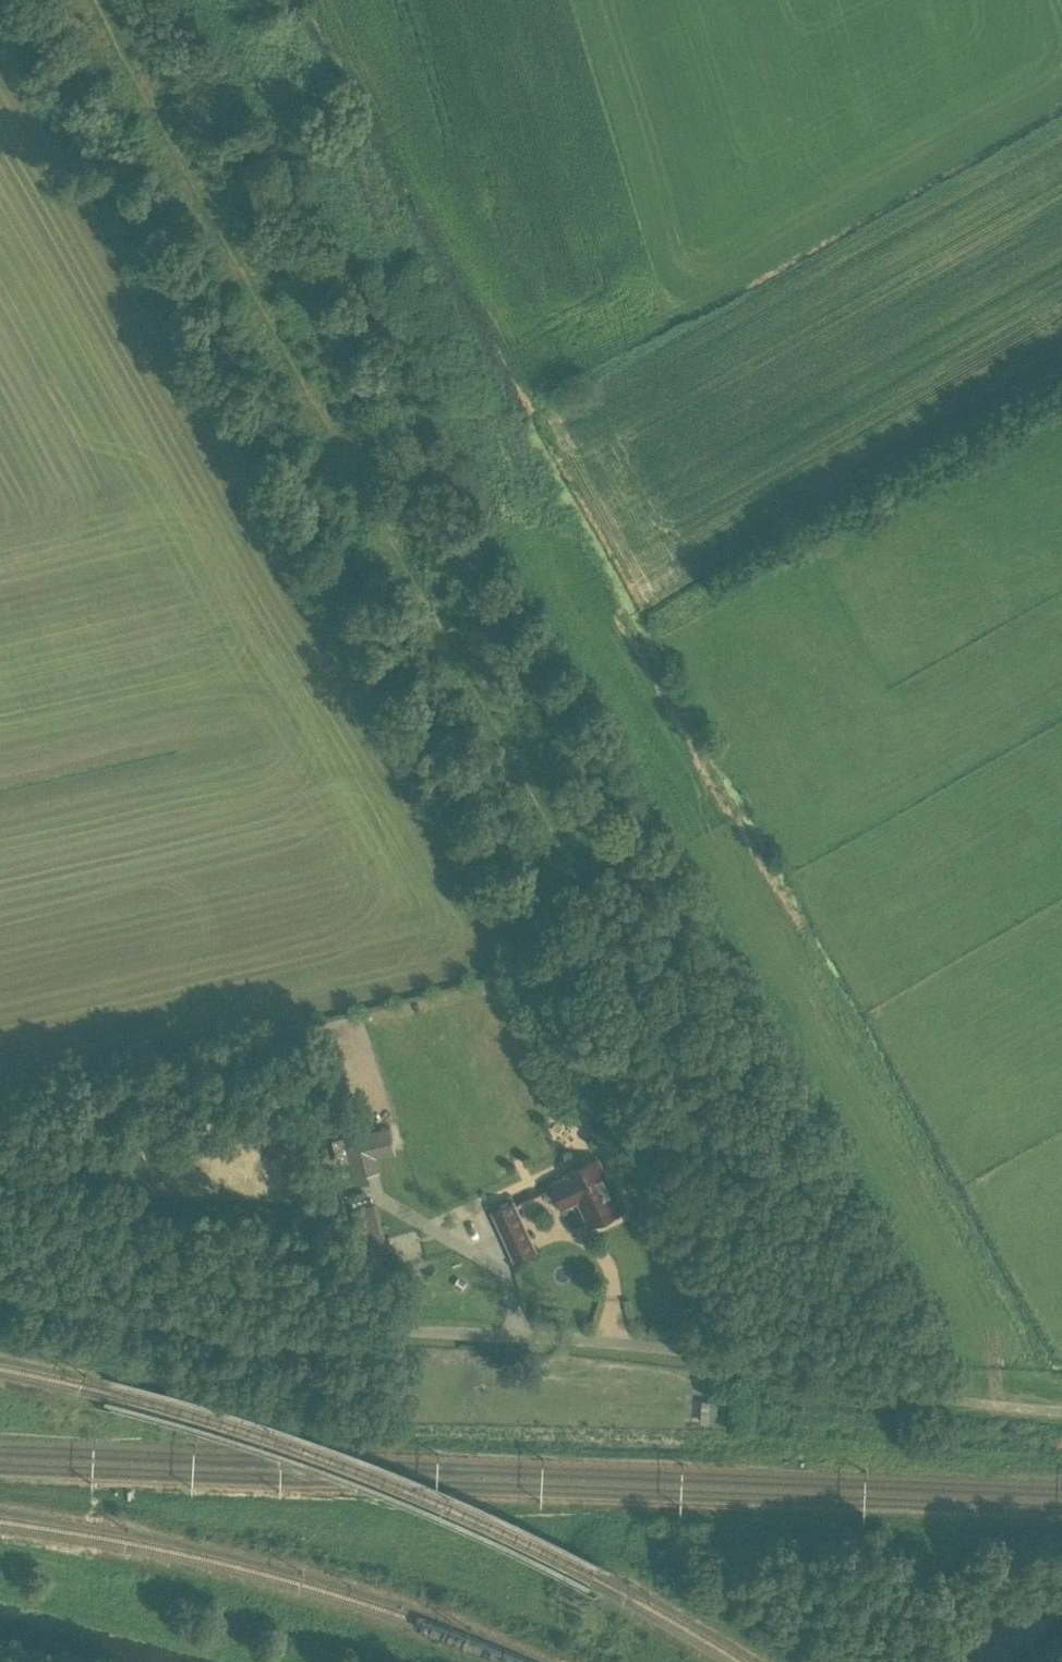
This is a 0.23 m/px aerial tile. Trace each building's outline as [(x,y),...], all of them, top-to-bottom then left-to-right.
[(608,1110),(589,1119),(597,1135),(615,1127),(608,1110)] [(353,1177),(380,1170),(377,1158),(396,1153),(389,1126),(344,1137),(353,1177)] [(622,1209),(599,1158),(567,1172),(568,1175),(553,1182),(564,1206),(579,1199),(590,1224),(622,1209)] [(515,1258),(536,1249),(514,1201),(493,1210),(515,1258)] [(377,1274),(402,1266),(393,1239),(368,1247),(377,1274)] [(691,1396),(691,1419),(707,1419),(707,1396),(691,1396)]
